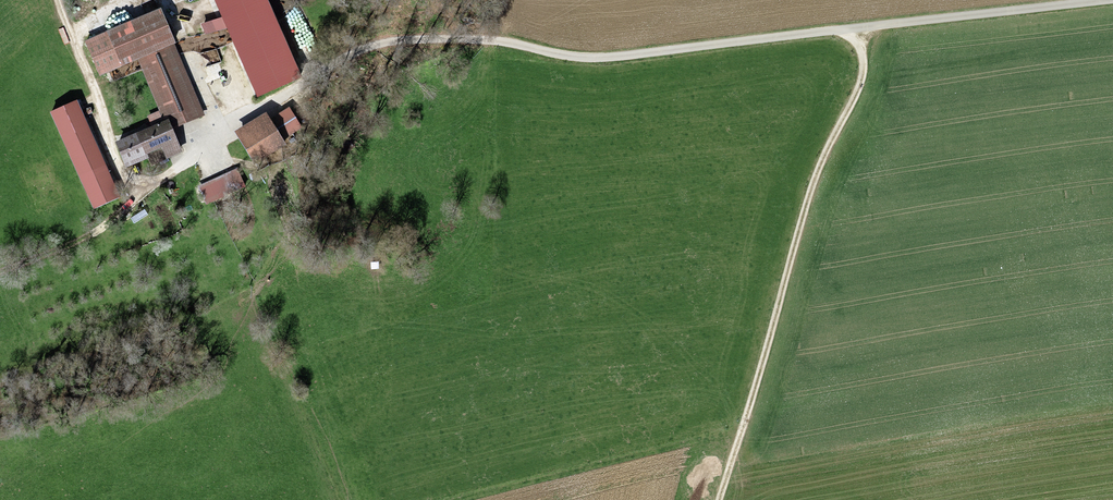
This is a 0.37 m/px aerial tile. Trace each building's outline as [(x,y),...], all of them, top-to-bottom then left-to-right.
[(123,65),(139,58),(174,43),(176,43),(163,10),(109,32),(123,65)] [(123,65),(109,32),(88,41),(102,74),(123,65)] [(286,57),(264,67),(274,90),(319,69),(307,42),(284,53),(286,57)] [(171,120),(174,127),(204,114),(174,43),(139,58),(166,122),(171,120)] [(270,112),(239,130),(257,161),(288,143),(270,112)] [(166,122),(120,141),(129,161),(165,146),(169,156),(184,150),(174,127),(171,120),(166,122)] [(93,142),(73,151),(100,206),(119,196),(93,142)]
